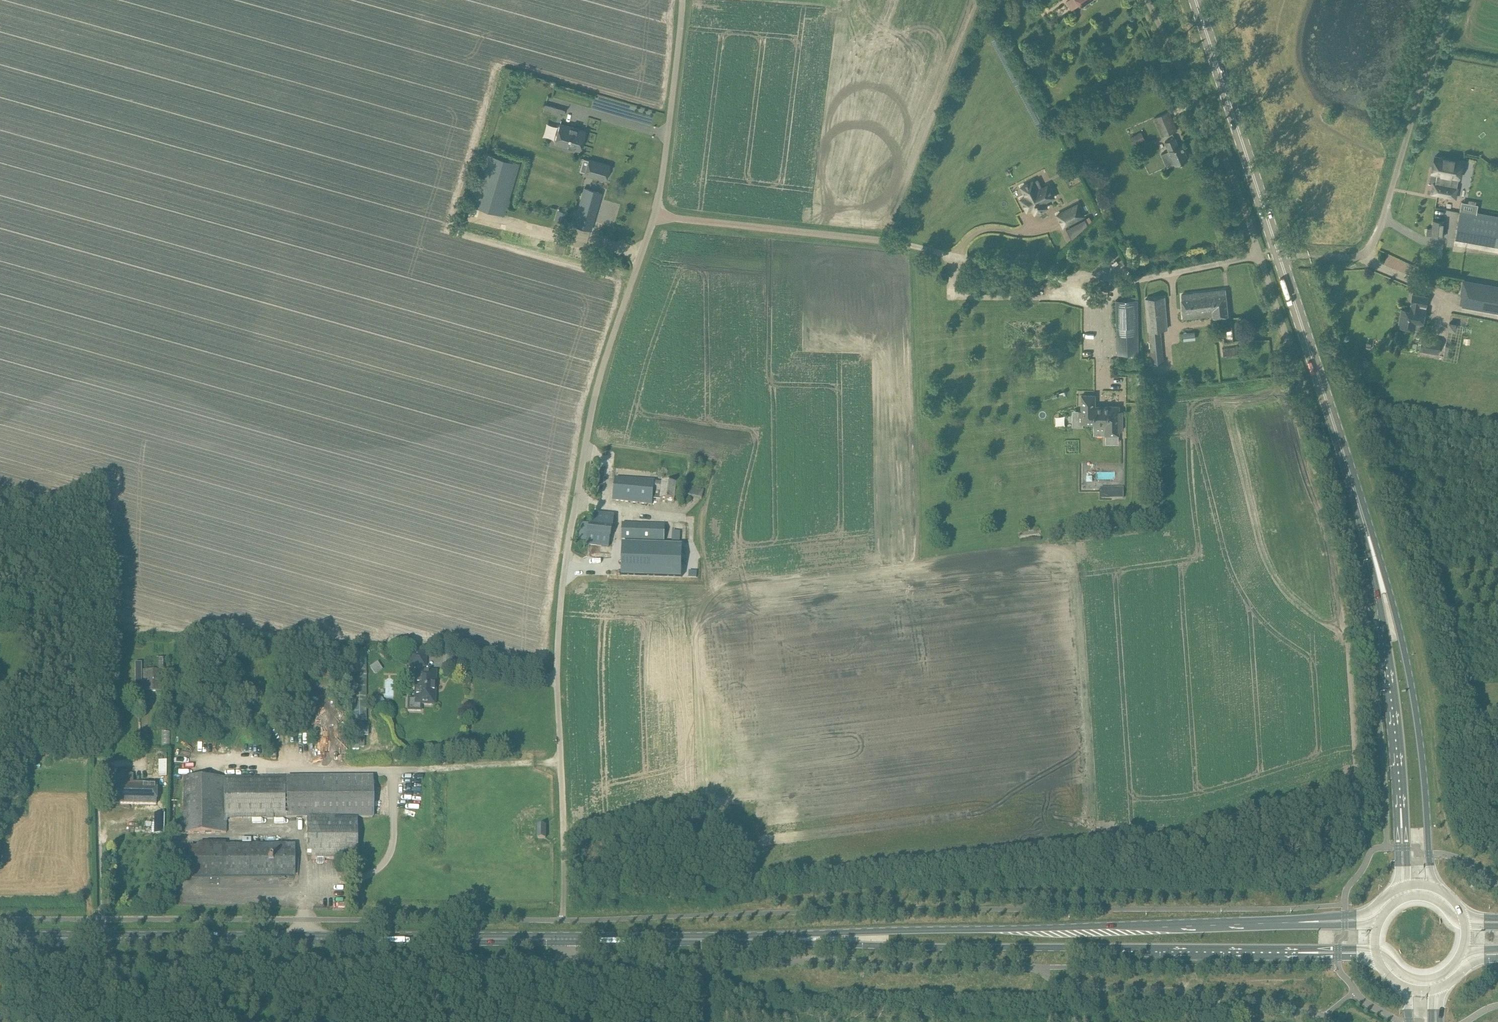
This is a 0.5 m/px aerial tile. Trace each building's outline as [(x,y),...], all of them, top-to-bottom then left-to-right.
[(1066,1),(1072,10),(1079,5),(1081,7),(1092,0),(1068,0),(1066,1)] [(1162,136),(1177,130),(1170,112),(1155,118),(1162,136)] [(585,130),(560,123),(554,143),(579,150),(585,130)] [(1136,133),(1133,126),(1127,130),(1129,136),(1136,133)] [(1179,145),(1175,137),(1165,141),(1169,150),(1161,153),(1167,167),(1175,163),(1176,164),(1189,158),(1182,144),(1179,145)] [(487,154),(471,205),(504,215),(519,163),(487,154)] [(1433,167),(1432,172),(1433,172),(1437,173),(1436,181),(1435,183),(1434,183),(1432,193),(1455,197),(1457,187),(1451,186),(1453,176),(1459,177),(1460,173),(1461,173),(1463,160),(1441,156),(1441,157),(1435,156),(1433,167)] [(609,165),(589,159),(585,174),(605,179),(609,165)] [(1029,194),(1021,199),(1027,210),(1033,207),(1035,212),(1047,207),(1044,201),(1053,196),(1048,185),(1042,188),(1038,178),(1033,181),(1025,185),(1029,194)] [(584,187),(573,225),(591,230),(602,192),(584,187)] [(1058,214),(1064,226),(1084,215),(1078,204),(1058,214)] [(1455,238),(1497,246),(1497,216),(1461,210),(1455,238)] [(1085,217),(1066,227),(1071,238),(1088,223),(1085,217)] [(1427,235),(1444,236),(1445,221),(1433,220),(1433,228),(1427,228),(1427,235)] [(1463,279),(1460,294),(1464,295),(1462,306),(1497,312),(1497,285),(1463,279)] [(1225,289),(1181,294),(1183,317),(1213,314),(1213,316),(1228,315),(1225,289)] [(1401,308),(1398,325),(1422,329),(1428,296),(1413,293),(1410,310),(1401,308)] [(1145,298),(1146,308),(1148,330),(1149,330),(1152,364),(1164,363),(1161,329),(1167,328),(1164,297),(1145,298)] [(1137,300),(1116,300),(1117,310),(1118,354),(1138,353),(1137,300)] [(1183,340),(1195,338),(1194,331),(1182,333),(1183,340)] [(1441,339),(1423,336),(1420,351),(1439,354),(1441,339)] [(1237,347),(1223,349),(1223,355),(1230,354),(1231,356),(1238,355),(1237,347)] [(1082,410),(1082,423),(1094,423),(1094,434),(1119,434),(1119,427),(1122,427),(1122,414),(1119,414),(1119,406),(1095,406),(1095,395),(1082,395),(1082,410)] [(675,502),(676,485),(655,483),(655,481),(616,478),(613,501),(652,505),(654,491),(662,492),(661,500),(675,502)] [(684,494),(702,499),(704,490),(686,486),(684,494)] [(1101,487),(1101,499),(1123,499),(1123,487),(1101,487)] [(611,537),(613,527),(614,516),(595,514),(593,524),(582,522),(579,539),(587,540),(586,543),(609,547),(610,537),(611,537)] [(665,525),(622,523),(622,540),(665,541),(665,525)] [(680,542),(681,531),(673,531),(672,541),(680,542)] [(621,569),(621,576),(682,578),(682,571),(683,546),(622,544),(621,569)] [(352,651),(353,722),(367,722),(365,651),(352,651)] [(435,704),(436,671),(425,671),(425,654),(410,653),(410,666),(416,667),(415,699),(409,698),(408,710),(421,710),(421,704),(435,704)] [(378,663),(372,667),(376,673),(382,669),(378,663)] [(164,670),(143,670),(143,692),(164,692),(164,670)] [(353,749),(359,749),(359,736),(368,736),(368,727),(353,727),(353,749)] [(163,731),(162,747),(171,747),(171,731),(163,731)] [(156,804),(156,785),(151,785),(145,785),(145,783),(134,783),(134,777),(134,775),(110,775),(109,793),(109,803),(156,804)] [(357,817),(373,817),(373,777),(184,778),(184,833),(227,833),(227,821),(226,821),(226,818),(308,818),(357,817)] [(357,817),(308,818),(308,853),(312,852),(312,859),(316,859),(316,862),(325,862),(325,859),(357,858),(357,817)] [(189,877),(294,876),(294,845),(226,846),(226,848),(189,848),(189,877)]
